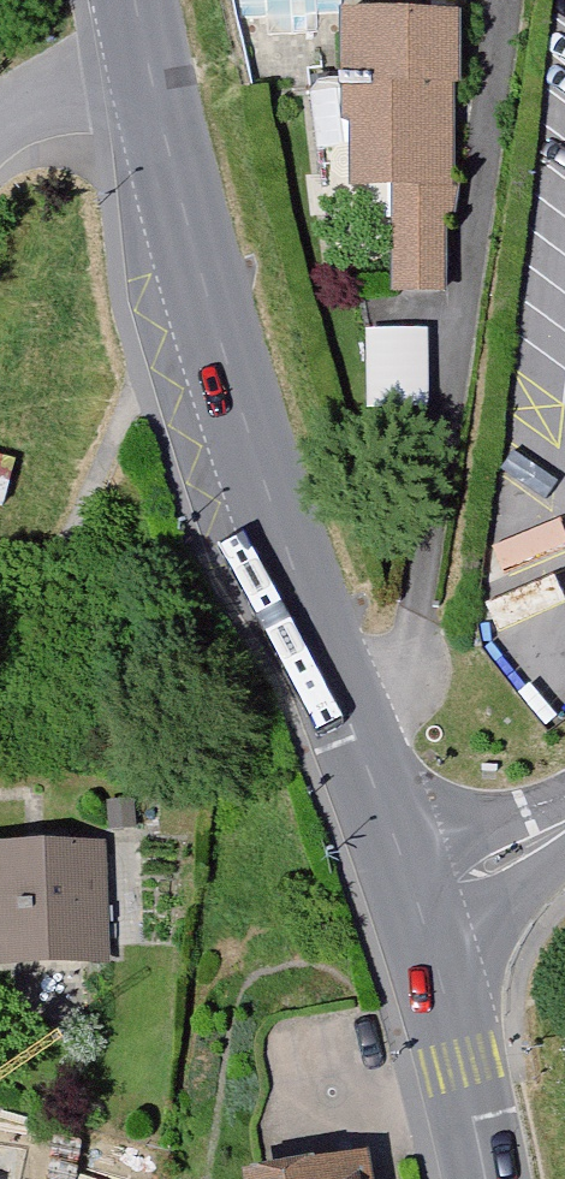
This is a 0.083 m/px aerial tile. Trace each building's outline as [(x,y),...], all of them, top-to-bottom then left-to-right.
[(458,14),(353,13),(350,182),(399,183),(398,288),(454,289),(458,14)] [(364,284),(385,284),(387,190),(366,190),(364,284)] [(427,332),(369,331),(368,413),(426,414),(427,332)] [(0,850),(0,962),(105,959),(101,847),(0,850)] [(255,1170),(255,1178),(369,1178),(368,1162),(255,1170)]
